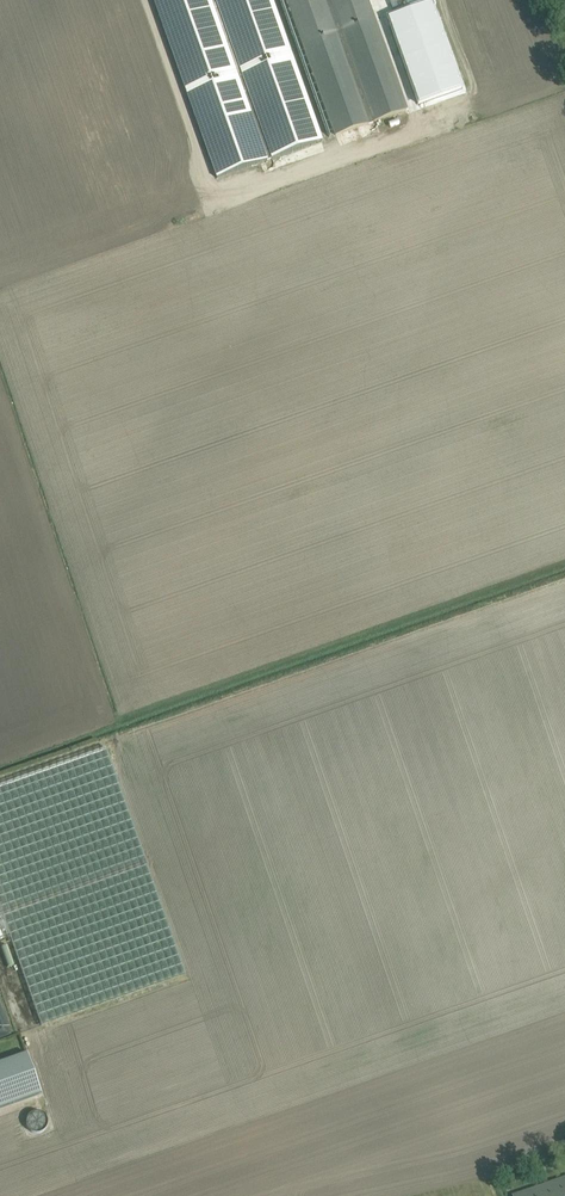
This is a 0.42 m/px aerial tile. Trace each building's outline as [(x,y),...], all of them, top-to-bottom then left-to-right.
[(215,174),(321,137),(272,0),(154,0),(215,174)] [(335,135),(407,110),(368,0),(287,0),(335,135)] [(389,24),(420,103),(461,89),(429,9),(389,24)] [(10,936),(42,1027),(187,976),(107,748),(0,786),(0,939),(10,936)] [(27,1054),(0,1064),(0,1109),(41,1094),(27,1054)] [(26,1117),(32,1131),(45,1125),(40,1112),(26,1117)] [(512,1195),(513,1195),(564,1195),(564,1177),(512,1195)]
